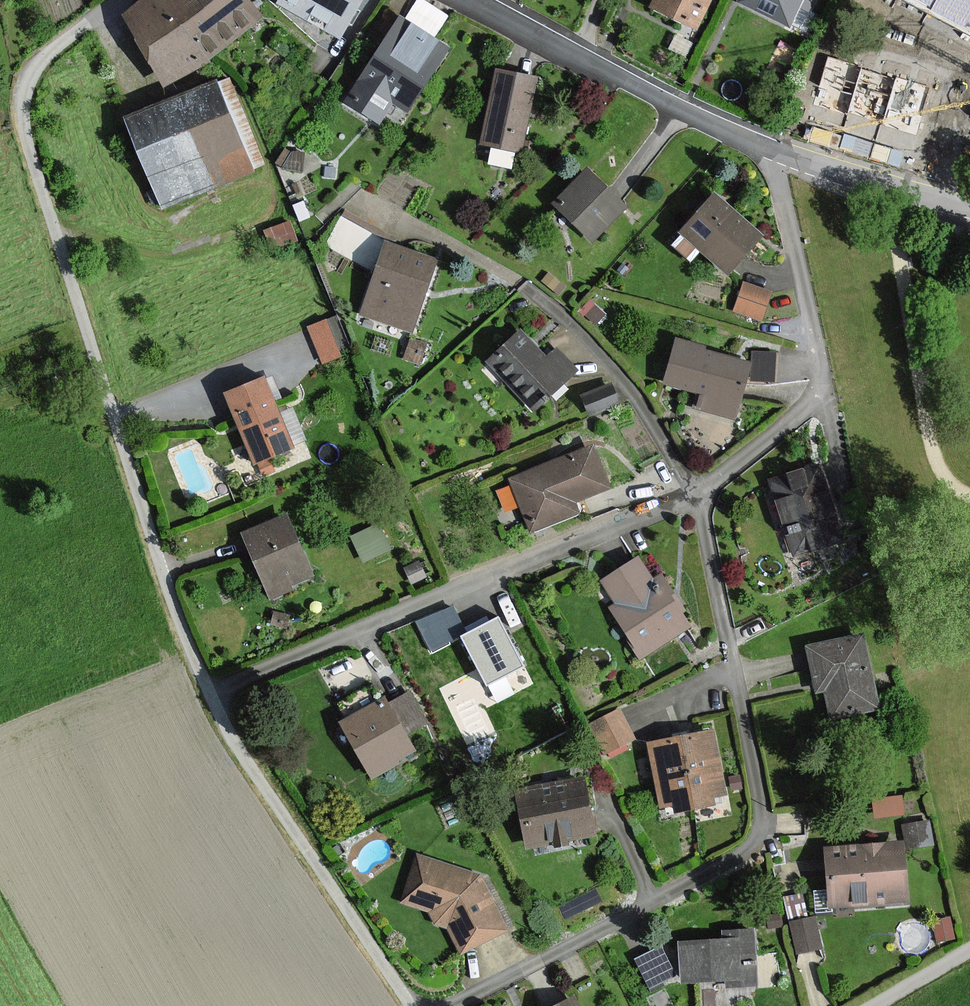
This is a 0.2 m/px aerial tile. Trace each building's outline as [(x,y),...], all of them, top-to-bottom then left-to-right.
[(244,0),(145,0),(133,9),(123,17),(171,81),(257,16),(249,6),(244,0)] [(277,4),(338,37),(358,0),(279,0),(277,4)] [(650,10),(695,31),(709,0),(655,0),(650,10)] [(789,26),(798,7),(808,12),(814,0),(738,0),(737,1),(789,26)] [(969,30),(969,0),(915,0),(969,30)] [(345,100),(378,122),(392,100),(406,109),(447,48),(412,25),(400,17),(359,79),(345,100)] [(846,65),(828,60),(817,102),(913,129),(925,86),(910,82),(876,73),(846,65)] [(536,77),(496,70),(482,144),(523,151),(536,77)] [(213,85),(128,120),(162,203),(247,169),(213,85)] [(624,207),(583,169),(551,203),(592,241),(624,207)] [(760,236),(711,195),(678,236),(727,276),(760,236)] [(436,259),(338,222),(327,249),(374,267),(355,314),(407,334),(436,259)] [(769,294),(743,284),(733,311),(759,320),(769,294)] [(339,356),(325,321),(308,328),(322,363),(339,356)] [(543,358),(518,332),(483,364),(528,412),(574,370),(554,348),(543,358)] [(425,344),(411,339),(405,358),(419,363),(425,344)] [(749,363),(671,339),(658,382),(700,395),(694,411),(731,422),(749,363)] [(261,378),(222,395),(253,465),(292,448),(261,378)] [(581,392),(588,410),(618,399),(611,380),(581,392)] [(593,447),(510,480),(531,532),(573,515),(569,505),(610,488),(593,447)] [(819,467),(771,481),(794,556),(842,542),(840,537),(831,506),(819,467)] [(281,517),(240,536),(268,597),(308,578),(281,517)] [(361,558),(390,544),(377,518),(349,532),(361,558)] [(637,559),(595,584),(640,659),(689,631),(659,581),(652,585),(637,559)] [(426,642),(463,625),(452,600),(415,617),(426,642)] [(500,612),(461,631),(492,697),(531,679),(500,612)] [(861,636),(806,647),(815,694),(825,693),(830,719),(876,710),(861,636)] [(380,697),(337,722),(370,778),(414,752),(404,736),(425,723),(406,692),(384,705),(380,697)] [(632,739),(618,711),(589,725),(603,753),(632,739)] [(711,733),(648,744),(660,808),(673,805),(675,813),(712,806),(710,796),(722,794),(711,733)] [(582,777),(516,787),(525,848),(591,838),(582,777)] [(871,812),(901,811),(901,791),(871,792),(871,812)] [(927,815),(901,819),(904,844),(931,840),(927,815)] [(905,845),(822,848),(825,909),(908,905),(905,845)] [(479,876),(417,856),(402,902),(439,918),(460,951),(503,932),(479,876)] [(948,918),(933,921),(937,941),(952,938),(948,918)] [(813,919),(790,924),(797,953),(819,947),(813,919)] [(755,931),(729,932),(730,945),(678,947),(680,982),(725,980),(726,988),(758,986),(755,931)] [(642,980),(671,975),(666,947),(638,952),(642,980)]
